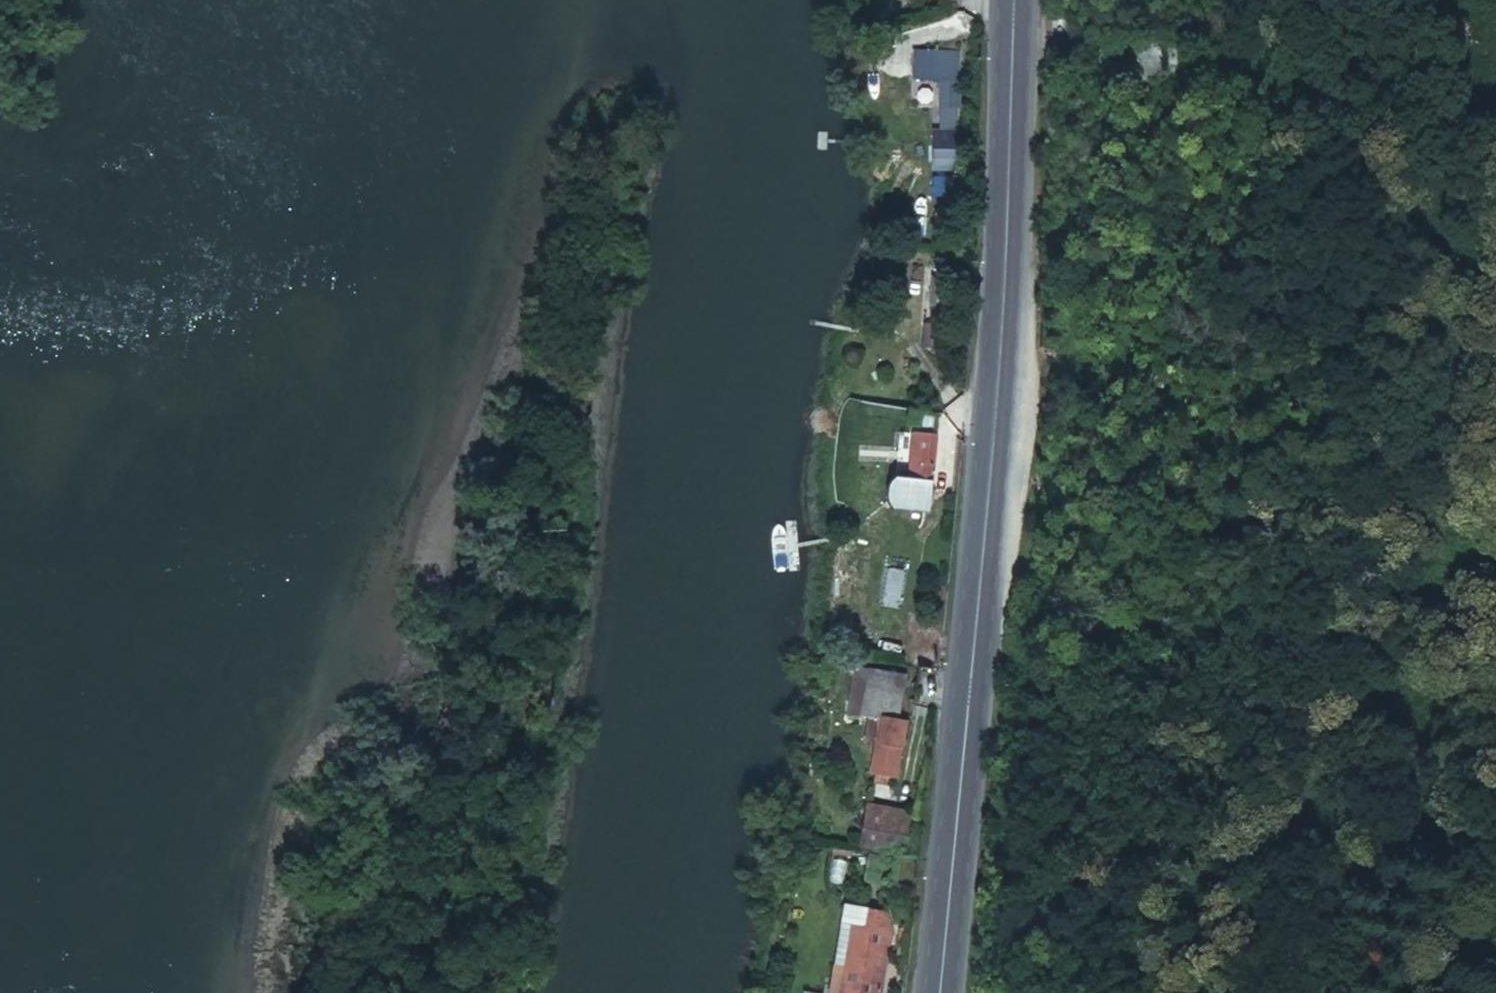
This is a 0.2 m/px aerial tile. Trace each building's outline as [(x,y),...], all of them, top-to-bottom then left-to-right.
[(961,167),(962,50),(912,50),(911,82),(925,82),(925,107),(938,107),(938,128),(929,127),(929,166),(961,167)] [(886,475),(885,490),(907,491),(914,432),(891,429),(886,475)] [(885,490),(886,475),(874,473),(867,481),(865,493),(870,503),(905,507),(907,491),(885,490)] [(876,711),(864,781),(897,786),(909,717),(876,711)] [(865,801),(855,844),(900,854),(910,811),(865,801)] [(882,854),(866,853),(865,876),(881,877),(882,854)] [(830,992),(890,992),(901,909),(841,902),(830,992)]
